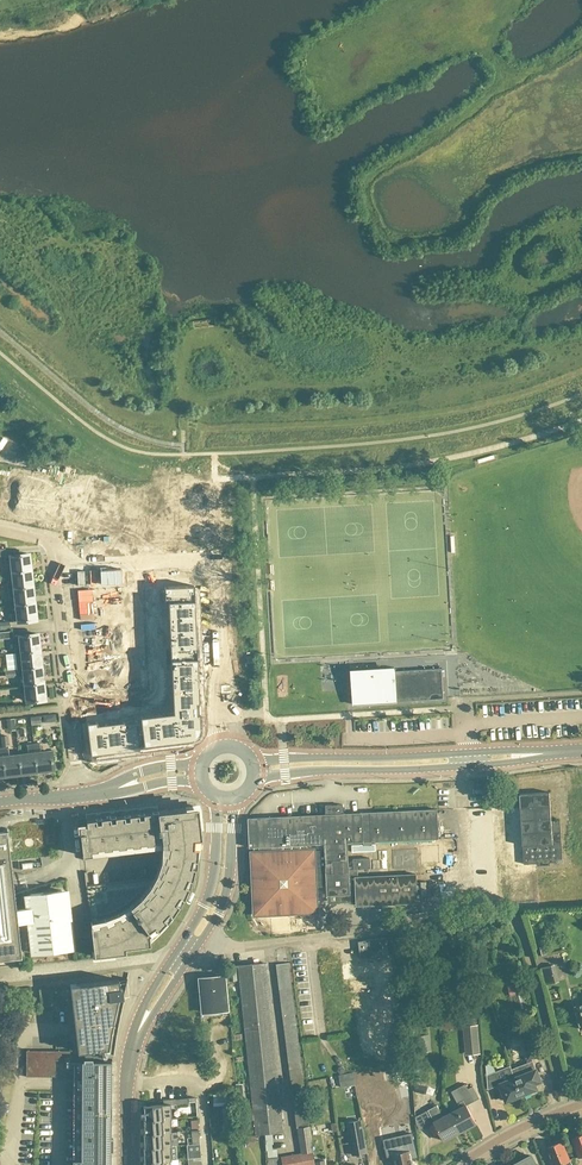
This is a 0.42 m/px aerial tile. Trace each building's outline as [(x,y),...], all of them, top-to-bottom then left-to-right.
[(5,565),(12,565),(13,573),(30,571),(28,555),(4,558),(5,565)] [(32,588),(30,571),(13,573),(13,582),(7,582),(7,590),(32,588)] [(97,723),(86,724),(90,753),(91,753),(91,752),(97,751),(98,754),(97,754),(98,755),(109,753),(109,750),(115,749),(115,752),(115,753),(127,751),(127,748),(133,747),(133,749),(133,750),(145,749),(144,745),(145,745),(144,741),(150,740),(150,743),(150,744),(162,743),(162,739),(168,738),(168,741),(168,742),(189,739),(188,732),(199,731),(199,730),(199,729),(199,728),(199,713),(197,713),(196,702),(198,702),(193,586),(164,588),(165,602),(168,602),(170,646),(173,646),(175,687),(171,687),(172,703),(178,703),(180,715),(141,720),(140,720),(140,724),(98,730),(97,723)] [(16,606),(34,604),(32,588),(7,590),(8,599),(15,598),(16,606)] [(100,592),(79,595),(80,608),(102,605),(100,592)] [(34,604),(16,606),(17,615),(10,615),(11,623),(36,621),(34,604)] [(102,605),(80,608),(82,621),(106,618),(105,604),(102,605)] [(106,618),(82,621),(83,633),(105,631),(108,631),(106,618)] [(105,631),(83,633),(84,646),(106,644),(105,631)] [(13,639),(12,632),(0,633),(0,640),(13,639)] [(15,654),(39,651),(37,635),(20,637),(21,645),(15,645),(14,645),(15,654)] [(106,644),(84,646),(86,659),(107,656),(106,644)] [(17,670),(41,668),(39,651),(15,654),(17,670)] [(107,656),(86,659),(87,672),(115,669),(113,655),(107,656)] [(25,686),(43,684),(41,668),(17,670),(18,679),(18,678),(24,678),(25,686)] [(351,675),(353,705),(443,700),(442,669),(395,672),(394,669),(380,670),(380,673),(351,675)] [(15,678),(15,670),(5,671),(5,679),(15,678)] [(26,694),(27,703),(45,701),(43,684),(25,686),(18,686),(19,695),(20,695),(20,694),(26,694)] [(8,736),(1,737),(2,747),(9,746),(8,736)] [(33,746),(36,773),(52,771),(53,771),(50,753),(41,754),(40,745),(33,746)] [(18,757),(20,774),(36,773),(33,746),(26,747),(28,756),(18,757)] [(1,750),(4,776),(20,774),(18,757),(9,758),(8,749),(1,750)] [(507,832),(508,852),(519,851),(519,856),(571,853),(570,828),(534,830),(533,817),(581,814),(581,782),(570,783),(570,786),(564,786),(564,783),(552,784),(552,787),(547,787),(546,784),(536,785),(534,785),(534,788),(529,789),(529,786),(517,786),(519,817),(514,817),(515,831),(507,832)] [(362,814),(344,815),(343,806),(325,807),(326,816),(248,819),(249,842),(249,848),(251,848),(251,847),(259,847),(259,854),(253,854),(255,914),(315,912),(314,888),(321,888),(321,887),(327,887),(327,896),(340,896),(340,903),(356,903),(356,907),(417,904),(416,876),(355,878),(355,869),(369,869),(369,860),(353,860),(353,868),(349,868),(348,860),(347,861),(347,844),(363,843),(371,843),(438,839),(437,811),(370,814),(370,816),(362,816),(362,814)] [(200,839),(201,839),(197,807),(86,820),(86,826),(79,826),(80,833),(83,861),(162,852),(161,860),(156,874),(153,879),(86,887),(94,957),(106,955),(106,956),(114,955),(114,954),(125,953),(125,948),(125,949),(133,948),(133,947),(150,945),(149,936),(150,934),(151,936),(158,931),(158,929),(166,921),(167,922),(173,916),(172,915),(178,905),(180,906),(184,899),(183,898),(188,887),(189,888),(193,880),(192,879),(194,868),(196,868),(198,860),(197,859),(197,848),(199,848),(200,839)] [(0,830),(0,959),(21,957),(17,924),(33,922),(37,955),(68,951),(61,891),(30,895),(32,914),(16,916),(6,829),(0,830)] [(387,938),(358,942),(360,959),(389,956),(387,938)] [(253,1136),(281,1134),(265,964),(238,966),(253,1136)] [(297,1129),(300,1154),(313,1152),(309,1127),(288,964),(275,965),(296,1129),(297,1129)] [(542,969),(546,985),(553,984),(551,977),(556,976),(553,966),(542,969)] [(236,982),(235,967),(227,967),(228,982),(236,982)] [(112,1053),(113,1053),(115,1036),(118,1022),(123,998),(129,997),(127,984),(126,984),(128,974),(127,974),(125,984),(119,985),(118,980),(38,990),(40,1009),(72,1005),(78,1052),(78,1062),(81,1062),(80,1160),(72,1160),(72,1164),(110,1164),(111,1084),(111,1073),(112,1061),(111,1061),(111,1062),(102,1062),(101,1054),(112,1053)] [(226,1011),(223,977),(199,980),(202,1013),(226,1011)] [(398,991),(374,993),(375,1005),(399,1002),(398,991)] [(441,1030),(454,1029),(453,1019),(441,1020),(441,1030)] [(464,1044),(479,1043),(477,1026),(463,1028),(464,1044)] [(534,1034),(521,1037),(521,1038),(528,1060),(541,1057),(534,1034)] [(418,1054),(429,1052),(427,1036),(415,1037),(418,1054)] [(512,1053),(517,1066),(528,1061),(523,1049),(512,1053)] [(70,1052),(26,1051),(26,1077),(55,1077),(55,1061),(70,1061),(70,1052)] [(536,1090),(534,1084),(540,1082),(536,1071),(535,1071),(532,1062),(511,1071),(514,1079),(522,1097),(530,1094),(530,1092),(536,1090)] [(522,1097),(514,1079),(511,1071),(509,1067),(486,1076),(487,1091),(499,1086),(501,1090),(498,1092),(501,1100),(505,1099),(506,1102),(512,1100),(513,1100),(522,1097)] [(353,1074),(339,1076),(341,1088),(355,1086),(353,1074)] [(240,1137),(247,1136),(242,1085),(235,1086),(240,1137)] [(460,1109),(449,1115),(459,1133),(476,1125),(466,1106),(479,1099),(472,1087),(468,1090),(465,1085),(451,1093),(460,1109)] [(56,1104),(59,1104),(59,1089),(42,1089),(41,1112),(56,1112),(56,1104)] [(214,1105),(228,1105),(227,1093),(213,1094),(214,1105)] [(175,1100),(162,1101),(163,1106),(170,1105),(170,1110),(176,1110),(176,1108),(175,1100)] [(143,1121),(143,1122),(171,1119),(170,1110),(170,1105),(163,1106),(143,1107),(144,1121),(143,1121)] [(459,1133),(449,1115),(443,1118),(437,1107),(421,1115),(427,1127),(434,1123),(444,1142),(459,1133)] [(233,1109),(223,1109),(224,1127),(234,1127),(233,1109)] [(171,1120),(171,1119),(143,1122),(144,1135),(143,1135),(143,1136),(171,1133),(170,1120),(171,1120)] [(347,1123),(353,1156),(364,1155),(358,1121),(347,1123)] [(170,1134),(171,1134),(171,1133),(143,1136),(144,1149),(143,1149),(143,1150),(171,1147),(170,1134)] [(383,1140),(387,1158),(393,1156),(395,1164),(412,1164),(411,1159),(417,1158),(412,1134),(383,1140)] [(572,1139),(578,1159),(581,1157),(581,1136),(572,1139)] [(562,1143),(561,1143),(560,1141),(553,1144),(554,1146),(547,1149),(551,1160),(550,1161),(551,1164),(571,1164),(562,1143)] [(144,1163),(143,1163),(143,1164),(171,1161),(170,1148),(171,1148),(171,1147),(143,1150),(144,1163)] [(299,1156),(281,1159),(282,1164),(301,1164),(299,1156)] [(531,1157),(516,1164),(517,1164),(535,1164),(531,1157)]
